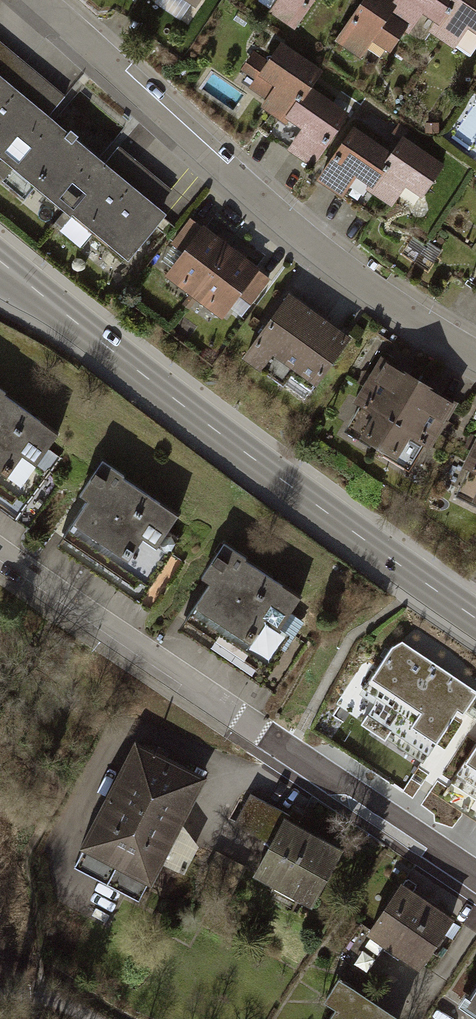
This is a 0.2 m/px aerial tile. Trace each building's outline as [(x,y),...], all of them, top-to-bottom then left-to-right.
[(271,13),(295,29),(314,0),(279,0),(271,13)] [(332,41),(358,58),(370,40),(386,51),(408,18),(454,48),(466,30),(475,37),(475,0),(359,0),(332,41)] [(265,58),(254,51),(235,79),(263,98),(255,110),(295,137),(285,152),(308,167),(343,115),(306,90),(317,74),(275,45),(265,58)] [(0,46),(0,178),(111,269),(173,194),(115,147),(101,163),(45,117),(61,96),(0,46)] [(387,155),(350,131),(317,180),(341,196),(348,184),(390,212),(404,192),(419,203),(443,167),(399,138),(387,155)] [(265,282),(188,225),(160,262),(170,270),(161,281),(218,322),(227,310),(238,319),(265,282)] [(350,340),(286,297),(242,361),(305,404),(350,340)] [(454,406),(373,358),(344,407),(355,413),(339,439),(399,474),(415,446),(426,452),(454,406)] [(0,399),(0,509),(2,510),(53,437),(0,399)] [(452,501),(475,512),(475,449),(452,501)] [(174,519),(100,469),(58,531),(132,581),(174,519)] [(297,601),(221,550),(179,612),(255,664),(297,601)] [(394,645),(344,713),(423,767),(459,716),(475,692),(475,690),(405,639),(394,645)] [(206,777),(133,740),(76,848),(149,886),(206,777)] [(475,812),(475,746),(446,792),(475,812)] [(344,847),(248,795),(232,823),(268,843),(251,874),(312,906),(344,847)] [(454,914),(402,880),(368,932),(420,966),(454,914)] [(342,976),(328,996),(339,1003),(329,1018),(402,1018),(403,1017),(342,976)] [(459,1005),(475,1016),(475,978),(459,1005)]
